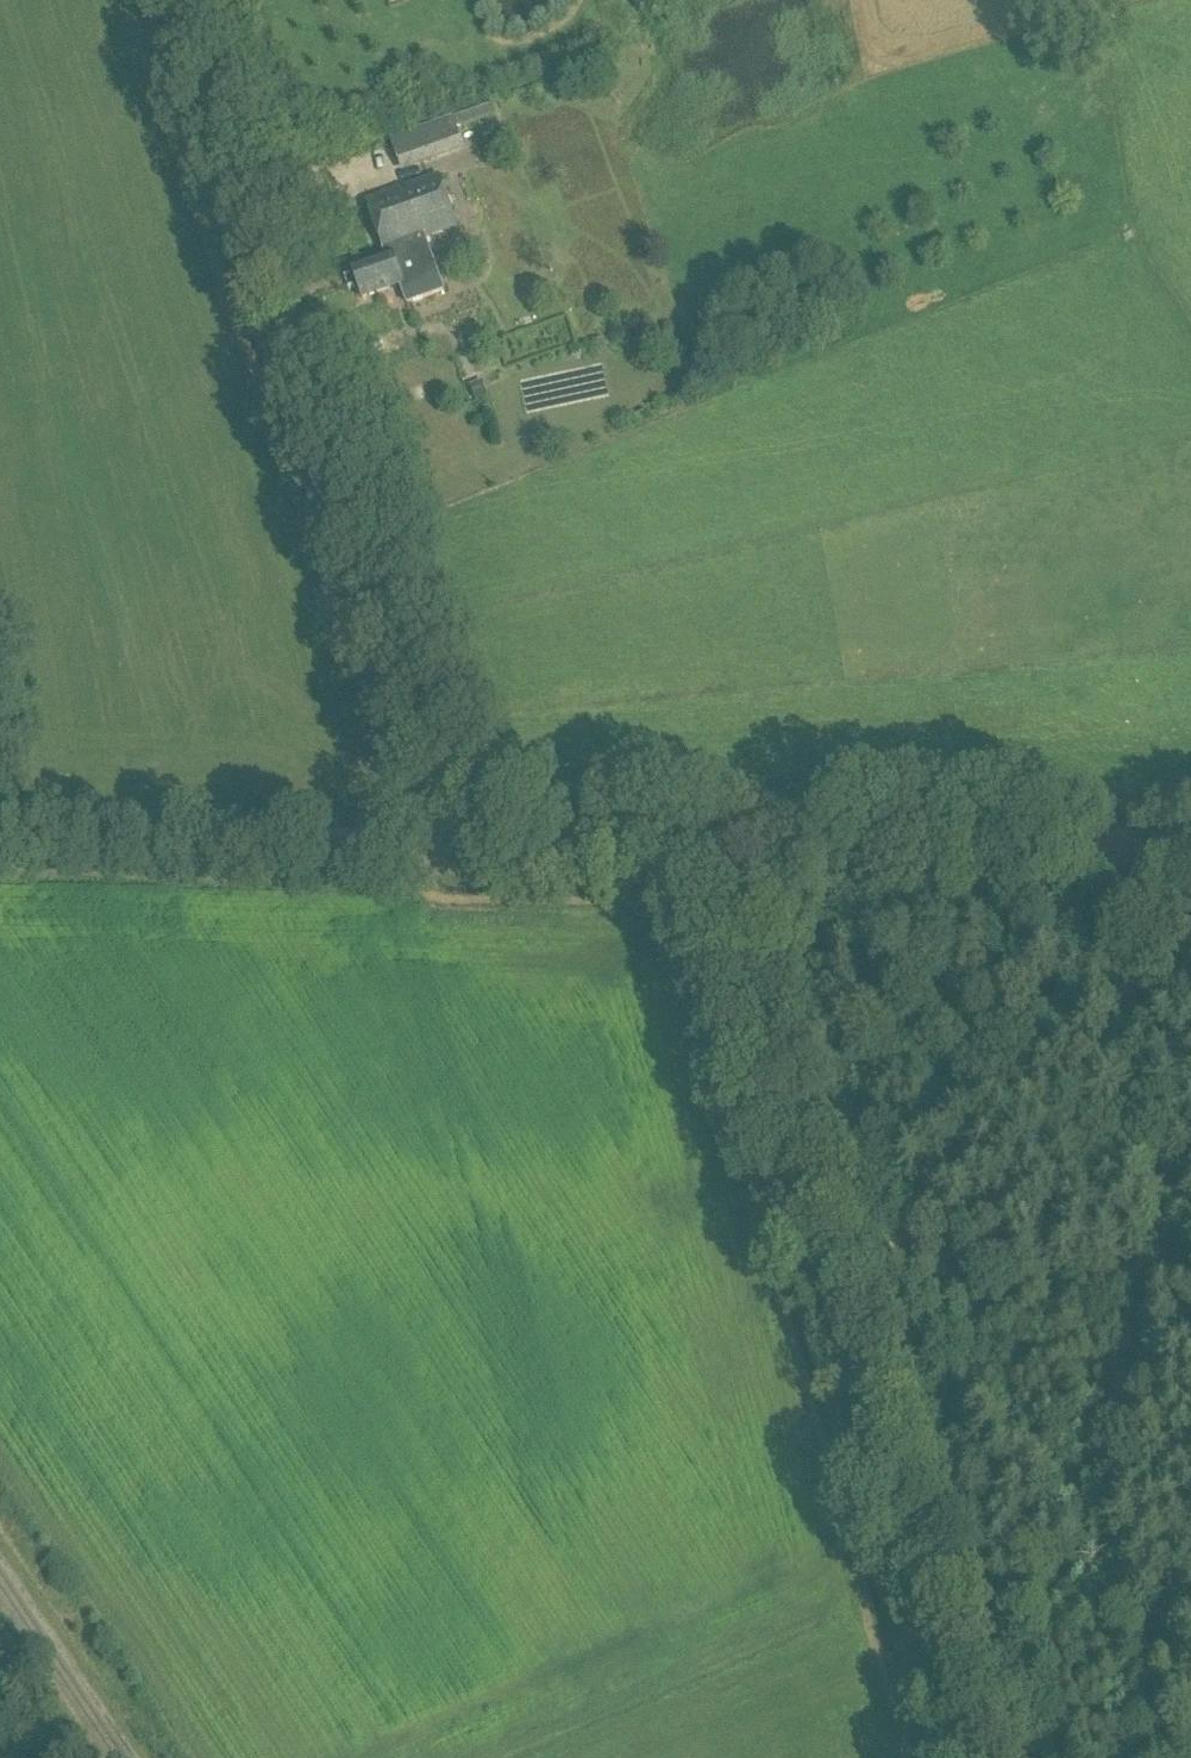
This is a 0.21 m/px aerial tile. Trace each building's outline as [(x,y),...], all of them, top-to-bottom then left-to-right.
[(456,128),(496,114),(492,104),(453,117),(453,116),(390,138),(402,174),(464,152),(456,128)] [(384,250),(425,236),(457,225),(441,179),(368,204),(384,250)] [(425,236),(384,250),(388,260),(354,272),(364,302),(403,289),(408,303),(444,290),(425,236)] [(483,381),(470,385),(475,401),(488,397),(483,381)] [(384,458),(396,455),(392,444),(381,447),(384,458)]
